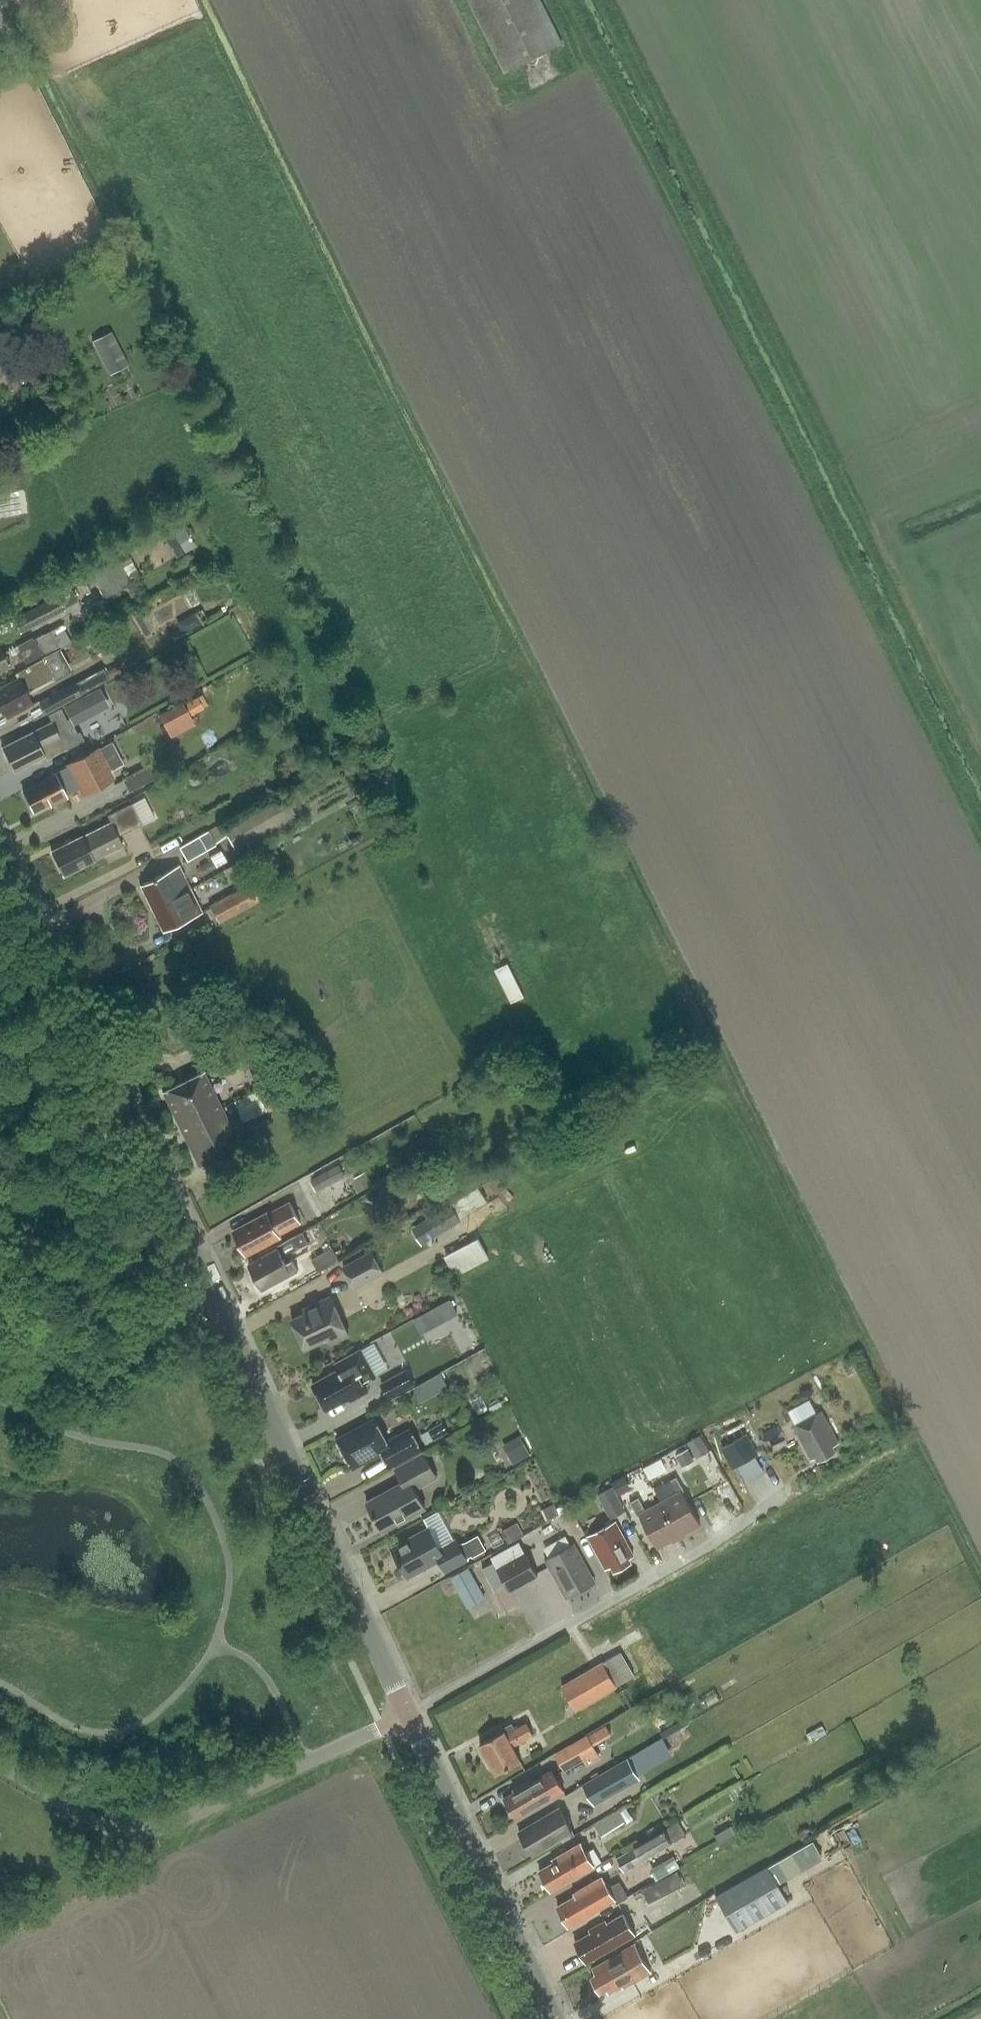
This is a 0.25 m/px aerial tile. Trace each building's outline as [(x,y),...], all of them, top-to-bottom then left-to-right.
[(541,0),(469,0),(506,73),(563,45),(541,0)] [(111,332),(92,341),(109,375),(128,365),(111,332)] [(0,345),(0,364),(9,381),(26,372),(23,367),(9,340),(0,345)] [(197,547),(185,527),(175,533),(186,553),(197,547)] [(118,558),(91,573),(105,599),(132,584),(118,558)] [(71,589),(60,595),(67,607),(78,601),(71,589)] [(57,596),(15,619),(22,632),(64,610),(57,596)] [(205,609),(183,619),(188,630),(210,620),(205,609)] [(57,647),(49,632),(34,640),(42,655),(57,647)] [(34,640),(33,637),(3,653),(0,647),(0,672),(24,659),(26,663),(42,655),(34,640)] [(0,688),(0,717),(5,715),(7,718),(33,704),(28,694),(54,680),(42,659),(15,674),(18,679),(0,688)] [(75,683),(81,694),(109,678),(103,667),(75,683)] [(73,685),(39,703),(45,714),(78,695),(73,685)] [(65,707),(75,726),(111,707),(101,688),(65,707)] [(184,705),(193,719),(205,713),(197,698),(184,705)] [(193,719),(184,705),(183,703),(160,716),(172,738),(196,725),(193,719)] [(52,723),(3,748),(14,771),(31,762),(34,764),(41,760),(41,757),(45,755),(42,748),(61,739),(66,750),(85,741),(80,732),(74,735),(61,708),(49,715),(52,723)] [(23,791),(33,811),(80,788),(84,795),(115,778),(100,747),(66,764),(67,767),(55,774),(55,775),(23,791)] [(150,763),(122,778),(129,791),(157,776),(150,763)] [(223,831),(227,838),(234,850),(244,844),(247,850),(299,821),(284,796),(223,831)] [(63,875),(104,855),(123,846),(118,836),(142,824),(132,803),(108,815),(112,823),(83,837),(83,835),(51,851),(63,875)] [(227,838),(223,831),(220,825),(209,831),(216,844),(227,838)] [(216,844),(209,831),(180,848),(187,861),(216,844)] [(152,908),(189,888),(178,866),(140,885),(152,908)] [(211,909),(218,923),(267,895),(260,882),(211,909)] [(164,931),(201,912),(189,888),(152,908),(164,931)] [(525,997),(509,964),(496,971),(512,1004),(525,997)] [(223,1035),(230,1048),(240,1043),(233,1030),(223,1035)] [(268,1060),(250,1064),(254,1079),(272,1075),(268,1060)] [(239,1146),(214,1095),(203,1073),(163,1093),(199,1166),(239,1146)] [(273,1091),(260,1097),(261,1099),(267,1112),(280,1106),(273,1091)] [(261,1099),(260,1097),(258,1092),(235,1103),(244,1123),(267,1112),(261,1099)] [(341,1165),(311,1180),(317,1193),(347,1178),(341,1165)] [(372,1185),(366,1175),(353,1182),(359,1193),(372,1185)] [(488,1203),(479,1190),(427,1222),(436,1235),(488,1203)] [(246,1255),(263,1245),(280,1236),(279,1235),(300,1223),(289,1203),(269,1214),(268,1212),(251,1221),(252,1223),(234,1233),(246,1255)] [(289,1254),(306,1245),(308,1244),(302,1234),(277,1247),(278,1249),(249,1265),(263,1290),(298,1271),(289,1254)] [(484,1236),(449,1251),(458,1272),(493,1258),(484,1236)] [(318,1272),(319,1272),(339,1260),(332,1248),(311,1260),(318,1272)] [(355,1288),(383,1272),(370,1251),(343,1267),(355,1288)] [(331,1344),(349,1336),(331,1296),(304,1309),(306,1313),(292,1319),(306,1349),(329,1339),(331,1344)] [(458,1314),(450,1300),(436,1308),(444,1322),(458,1314)] [(476,1374),(497,1364),(488,1347),(468,1357),(476,1374)] [(352,1402),(368,1393),(364,1384),(378,1376),(363,1349),(336,1364),(339,1370),(313,1384),(327,1411),(350,1398),(352,1402)] [(389,1399),(417,1385),(408,1370),(381,1384),(389,1399)] [(832,1445),(838,1442),(821,1411),(794,1426),(812,1458),(816,1456),(819,1460),(835,1451),(832,1445)] [(338,1439),(354,1469),(383,1453),(391,1468),(422,1450),(411,1429),(388,1442),(375,1418),(338,1439)] [(507,1442),(517,1462),(536,1452),(526,1432),(507,1442)] [(759,1454),(747,1434),(721,1448),(733,1469),(759,1454)] [(710,1452),(701,1437),(689,1443),(697,1459),(710,1452)] [(694,1460),(688,1449),(677,1455),(683,1466),(694,1460)] [(403,1482),(367,1502),(383,1532),(426,1509),(416,1490),(438,1478),(424,1453),(396,1469),(403,1482)] [(661,1503),(679,1537),(701,1525),(683,1492),(685,1491),(677,1477),(668,1482),(671,1487),(657,1495),(661,1503)] [(613,1488),(599,1496),(610,1516),(624,1508),(613,1488)] [(639,1498),(631,1503),(638,1517),(640,1516),(658,1548),(679,1537),(661,1503),(646,1511),(639,1498)] [(616,1522),(588,1536),(606,1569),(612,1566),(615,1572),(632,1562),(630,1558),(634,1556),(616,1522)] [(441,1549),(429,1528),(392,1548),(409,1578),(440,1561),(447,1573),(473,1558),(474,1560),(488,1552),(480,1538),(467,1545),(460,1546),(457,1540),(441,1549)] [(567,1598),(591,1585),(589,1581),(593,1578),(574,1543),(545,1559),(567,1598)] [(510,1594),(539,1578),(520,1545),(492,1561),(510,1594)] [(485,1597),(475,1580),(459,1590),(468,1606),(485,1597)] [(575,1713),(617,1689),(615,1686),(629,1679),(626,1673),(631,1670),(622,1655),(617,1658),(616,1656),(560,1688),(575,1713)] [(481,1744),(497,1774),(521,1761),(513,1746),(534,1735),(527,1723),(515,1730),(513,1724),(503,1730),(504,1732),(481,1744)] [(584,1759),(576,1745),(557,1755),(566,1770),(584,1759)] [(629,1759),(583,1786),(595,1806),(626,1788),(624,1784),(639,1776),(629,1759)] [(516,1792),(505,1798),(517,1819),(565,1791),(555,1773),(534,1786),(530,1780),(514,1790),(516,1792)] [(562,1839),(564,1842),(576,1835),(560,1808),(519,1832),(533,1856),(562,1839)] [(602,1838),(627,1823),(619,1811),(595,1825),(602,1838)] [(679,1822),(665,1831),(665,1832),(672,1844),(687,1835),(679,1822)] [(732,1826),(715,1835),(720,1844),(737,1834),(732,1826)] [(635,1850),(618,1859),(625,1871),(642,1861),(672,1844),(665,1832),(635,1850)] [(540,1871),(552,1891),(602,1863),(594,1849),(589,1853),(583,1843),(554,1859),(556,1862),(540,1871)] [(673,1857),(651,1870),(658,1881),(680,1868),(673,1857)] [(789,1902),(769,1868),(717,1898),(737,1932),(789,1902)] [(644,1892),(651,1905),(686,1887),(679,1874),(644,1892)] [(610,1888),(603,1877),(574,1894),(576,1897),(558,1907),(570,1927),(616,1901),(618,1904),(629,1897),(620,1882),(610,1888)] [(591,1933),(576,1942),(587,1963),(636,1935),(625,1914),(608,1923),(607,1921),(590,1930),(591,1933)] [(592,1978),(601,1994),(607,1990),(609,1994),(622,1986),(624,1989),(652,1973),(636,1945),(593,1969),(596,1976),(592,1978)]
